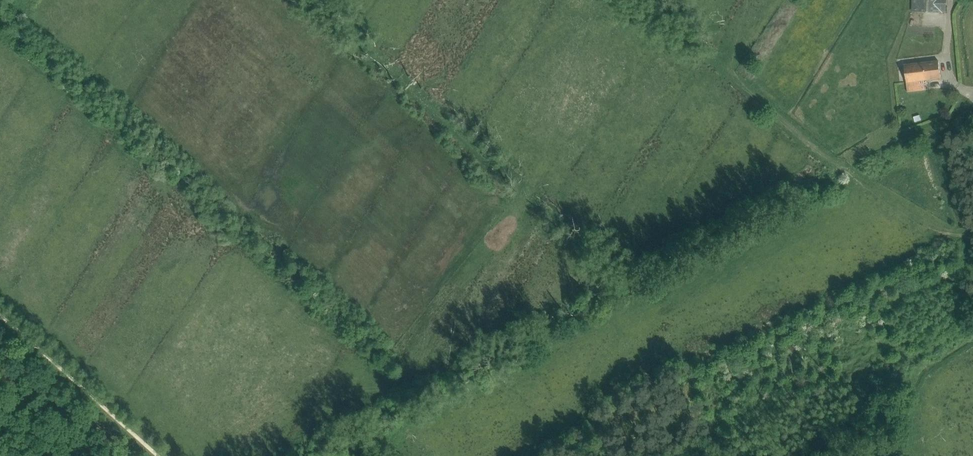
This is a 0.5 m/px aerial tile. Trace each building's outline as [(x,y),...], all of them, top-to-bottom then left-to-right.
[(913,11),(946,12),(947,0),(913,0),(913,11)] [(939,61),(905,65),(908,91),(922,90),(926,89),(925,80),(941,78),(939,61)]
